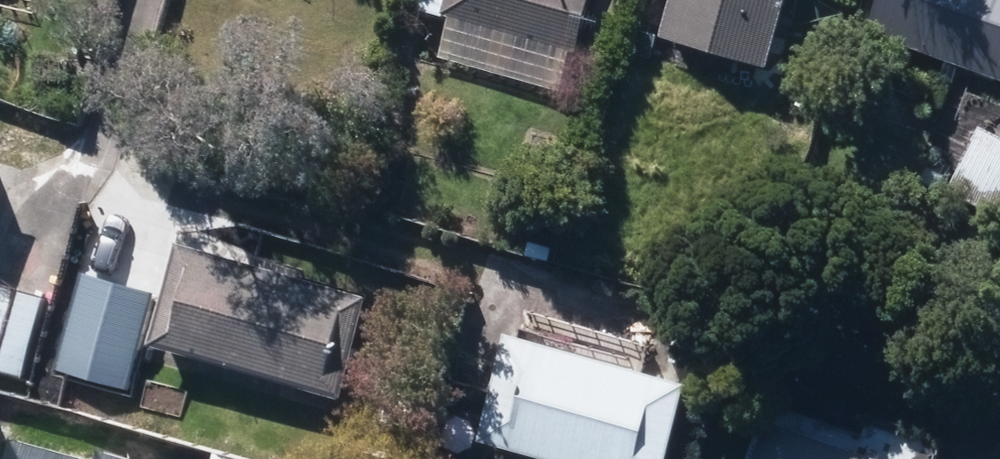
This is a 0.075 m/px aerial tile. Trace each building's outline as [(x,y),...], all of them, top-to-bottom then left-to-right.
[(562,95),(574,51),(578,52),(592,0),(449,0),(445,17),(452,19),(440,64),(562,95)] [(770,72),(789,0),(675,0),(663,43),(770,72)] [(999,84),(999,0),(879,0),(866,37),(999,84)] [(999,220),(999,141),(981,132),(951,196),(999,220)] [(151,349),(341,403),(370,302),(180,247),(151,349)] [(133,390),(159,297),(93,278),(66,371),(133,390)] [(25,380),(46,298),(0,286),(0,374),(25,380)] [(526,458),(670,458),(690,387),(507,337),(478,446),(526,458)] [(42,428),(11,420),(5,444),(0,443),(0,458),(33,458),(42,428)] [(771,427),(759,458),(863,458),(771,427)]
